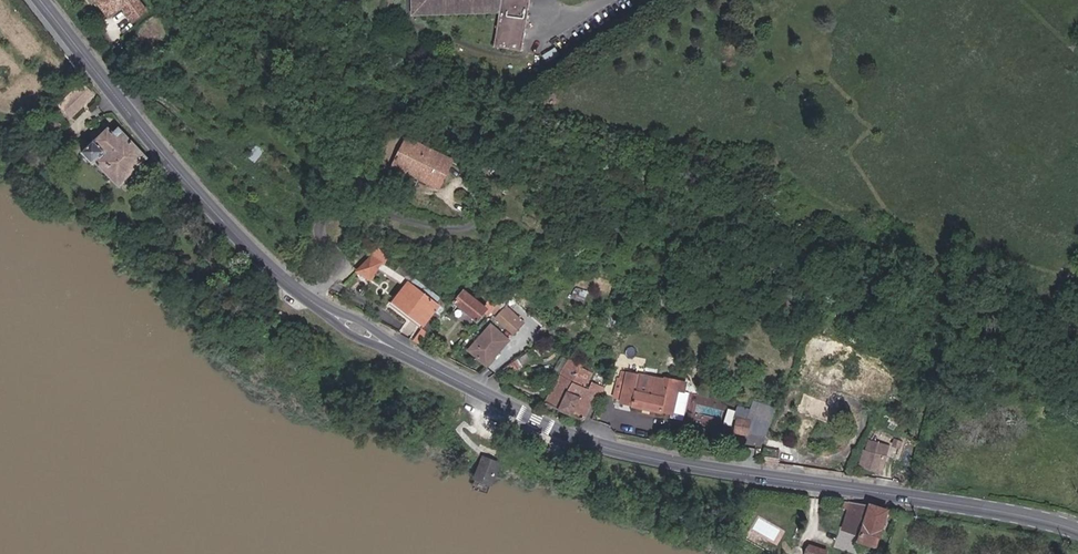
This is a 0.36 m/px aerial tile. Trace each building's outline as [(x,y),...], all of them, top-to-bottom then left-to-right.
[(113,14),(125,3),(137,17),(149,8),(143,0),(102,0),(113,14)] [(416,17),(502,13),(496,47),(523,52),(533,0),(415,0),(416,17)] [(553,64),(566,56),(561,48),(547,56),(553,64)] [(99,94),(88,83),(64,106),(74,117),(99,94)] [(38,129),(46,137),(58,126),(49,117),(38,129)] [(152,158),(124,128),(119,133),(114,128),(99,142),(97,141),(87,151),(97,162),(100,160),(124,185),(152,158)] [(446,183),(455,158),(414,140),(402,163),(446,183)] [(652,158),(650,165),(661,168),(663,161),(652,158)] [(179,214),(187,206),(174,193),(166,201),(179,214)] [(382,248),(360,272),(374,279),(385,262),(388,264),(393,257),(382,248)] [(394,304),(427,328),(444,303),(411,280),(394,304)] [(460,301),(463,304),(480,317),(484,320),(495,306),(491,303),(489,306),(469,291),(460,301)] [(480,317),(463,304),(458,311),(475,324),(480,317)] [(500,321),(517,335),(528,322),(511,308),(500,321)] [(422,342),(428,330),(422,327),(416,339),(422,342)] [(490,365),(511,342),(495,327),(473,350),(490,365)] [(818,353),(810,374),(843,386),(851,364),(818,353)] [(577,382),(589,387),(595,373),(583,368),(587,360),(583,359),(572,354),(551,404),(565,410),(577,382)] [(671,387),(629,379),(625,402),(637,404),(636,407),(667,413),(667,410),(678,412),(683,386),(672,383),(671,387)] [(577,382),(565,410),(587,419),(593,403),(599,406),(607,387),(596,383),(593,389),(589,387),(577,382)] [(762,447),(776,406),(753,398),(749,407),(734,402),(727,421),(735,423),(730,436),(762,447)] [(892,446),(874,441),(871,449),(868,448),(862,464),(884,471),(892,446)] [(768,449),(767,458),(783,459),(783,450),(768,449)] [(881,546),(893,509),(872,504),(852,501),(846,526),(865,532),(862,540),(881,546)] [(811,553),(830,553),(831,551),(815,545),(811,553)]
